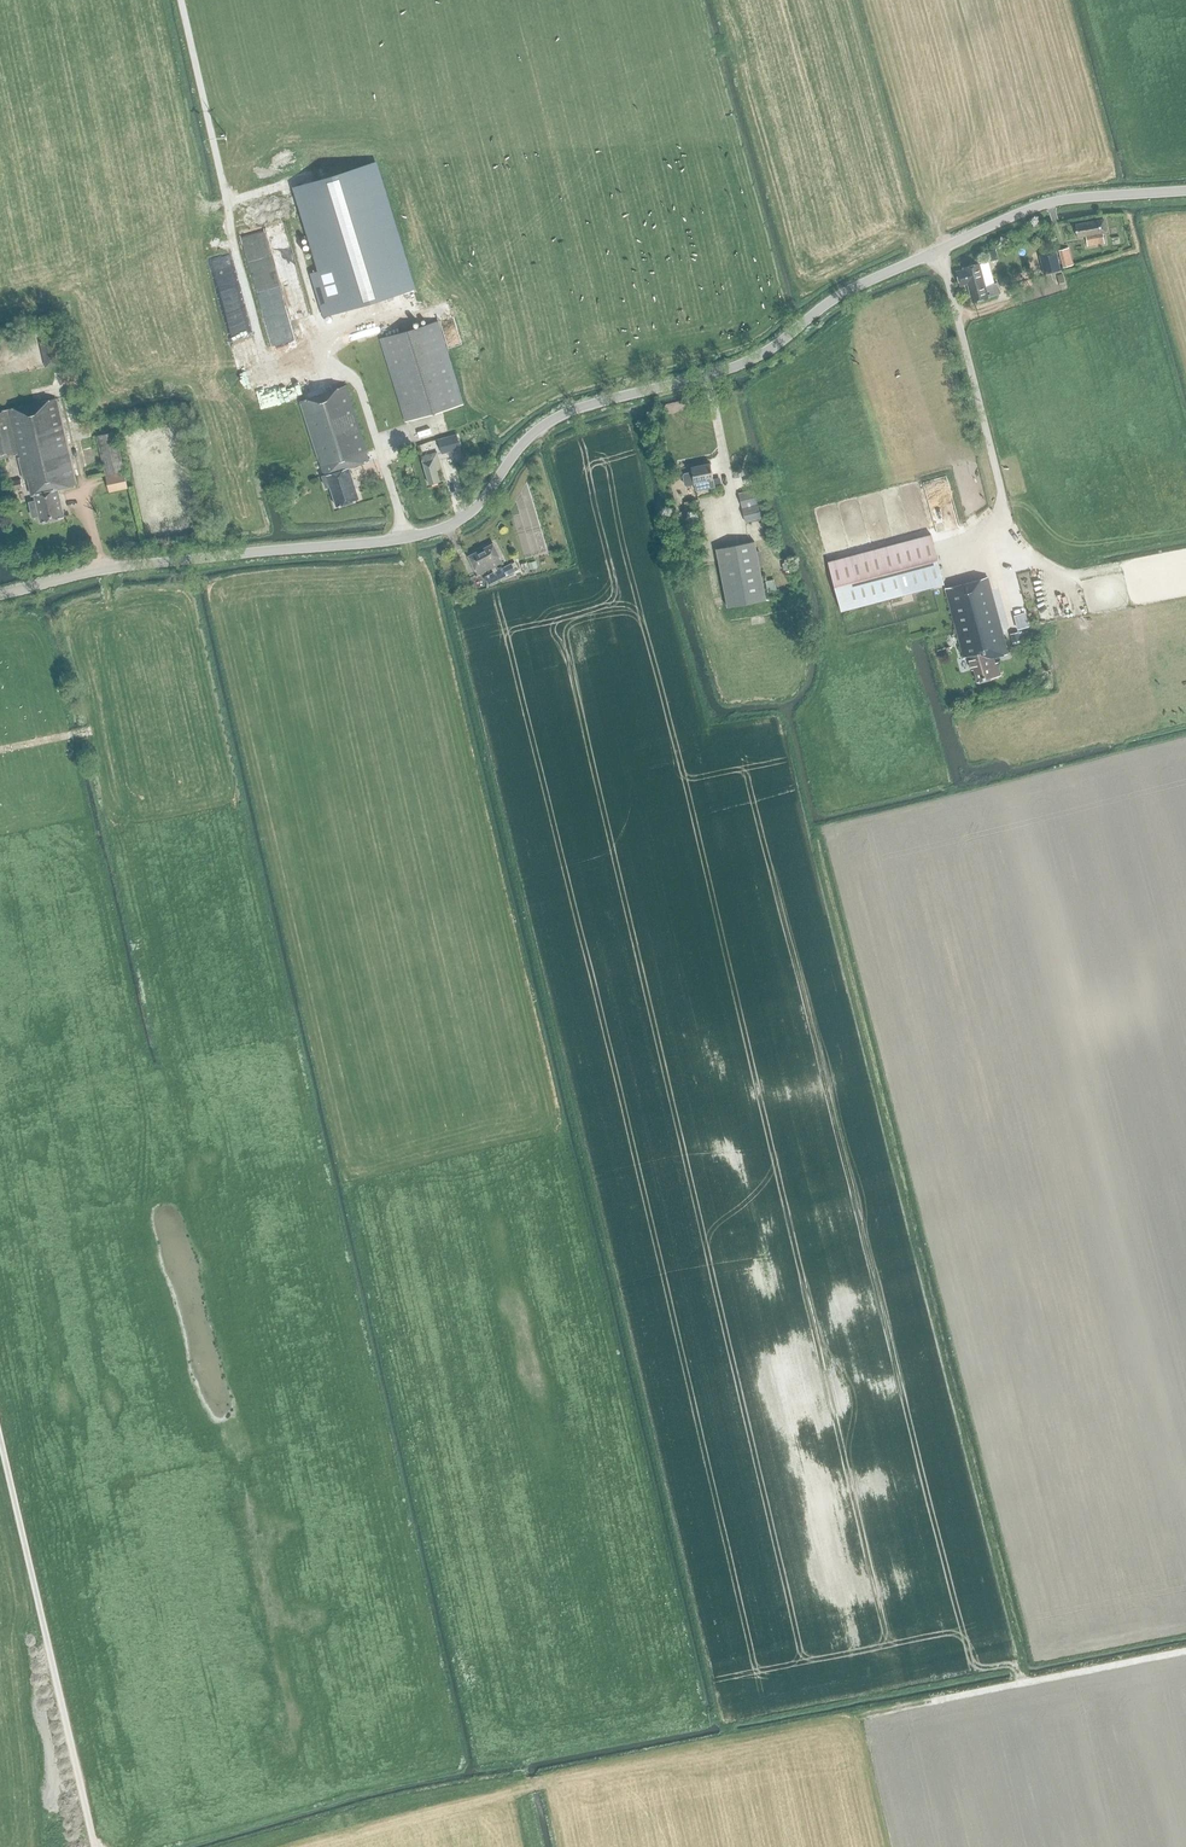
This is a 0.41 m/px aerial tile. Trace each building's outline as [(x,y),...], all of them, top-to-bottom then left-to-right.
[(417,289),(377,162),(292,188),(318,271),(309,274),(323,318),(417,289)] [(1105,233),(1103,220),(1086,222),(1085,224),(1075,225),(1077,237),(1085,236),(1086,245),(1103,243),(1101,233),(1105,233)] [(285,252),(302,247),(297,234),(281,239),(285,252)] [(1073,264),(1068,247),(1057,250),(1062,267),(1073,264)] [(1060,269),(1055,250),(1040,253),(1045,273),(1060,269)] [(983,286),(977,263),(968,266),(969,269),(964,271),(962,270),(959,271),(958,272),(955,273),(958,286),(966,284),(970,300),(998,292),(996,283),(983,286)] [(465,403),(439,320),(380,338),(406,421),(465,403)] [(65,363),(60,339),(41,343),(46,367),(65,363)] [(344,387),(300,402),(319,460),(318,461),(323,477),(321,478),(325,489),(329,488),(336,507),(358,500),(347,469),(369,462),(344,387)] [(31,495),(34,495),(35,500),(29,502),(33,517),(40,516),(42,523),(65,518),(58,489),(77,484),(56,399),(0,412),(0,459),(18,455),(24,479),(27,478),(31,495)] [(130,487),(117,431),(97,436),(110,492),(130,487)] [(460,448),(456,434),(438,439),(442,454),(460,448)] [(424,453),(440,450),(439,441),(423,443),(424,453)] [(442,468),(438,453),(421,458),(429,485),(440,481),(436,469),(442,468)] [(711,477),(709,465),(690,468),(690,473),(683,474),(681,476),(683,485),(685,487),(693,485),(694,490),(713,486),(711,477)] [(23,487),(21,480),(9,483),(11,490),(23,487)] [(763,527),(753,488),(738,491),(745,522),(752,520),(754,529),(763,527)] [(944,585),(930,533),(825,562),(839,613),(944,585)] [(753,543),(753,541),(714,548),(725,605),(764,598),(757,564),(762,563),(758,542),(753,543)] [(501,563),(492,544),(466,556),(475,575),(501,563)] [(518,569),(515,561),(484,576),(488,584),(518,569)] [(1007,654),(986,577),(944,588),(963,658),(967,657),(971,671),(973,670),(976,682),(992,678),(1003,675),(999,661),(995,662),(994,657),(1007,654)] [(1033,635),(1031,625),(1017,628),(1018,631),(1010,632),(1014,648),(1023,646),(1021,638),(1033,635)]
